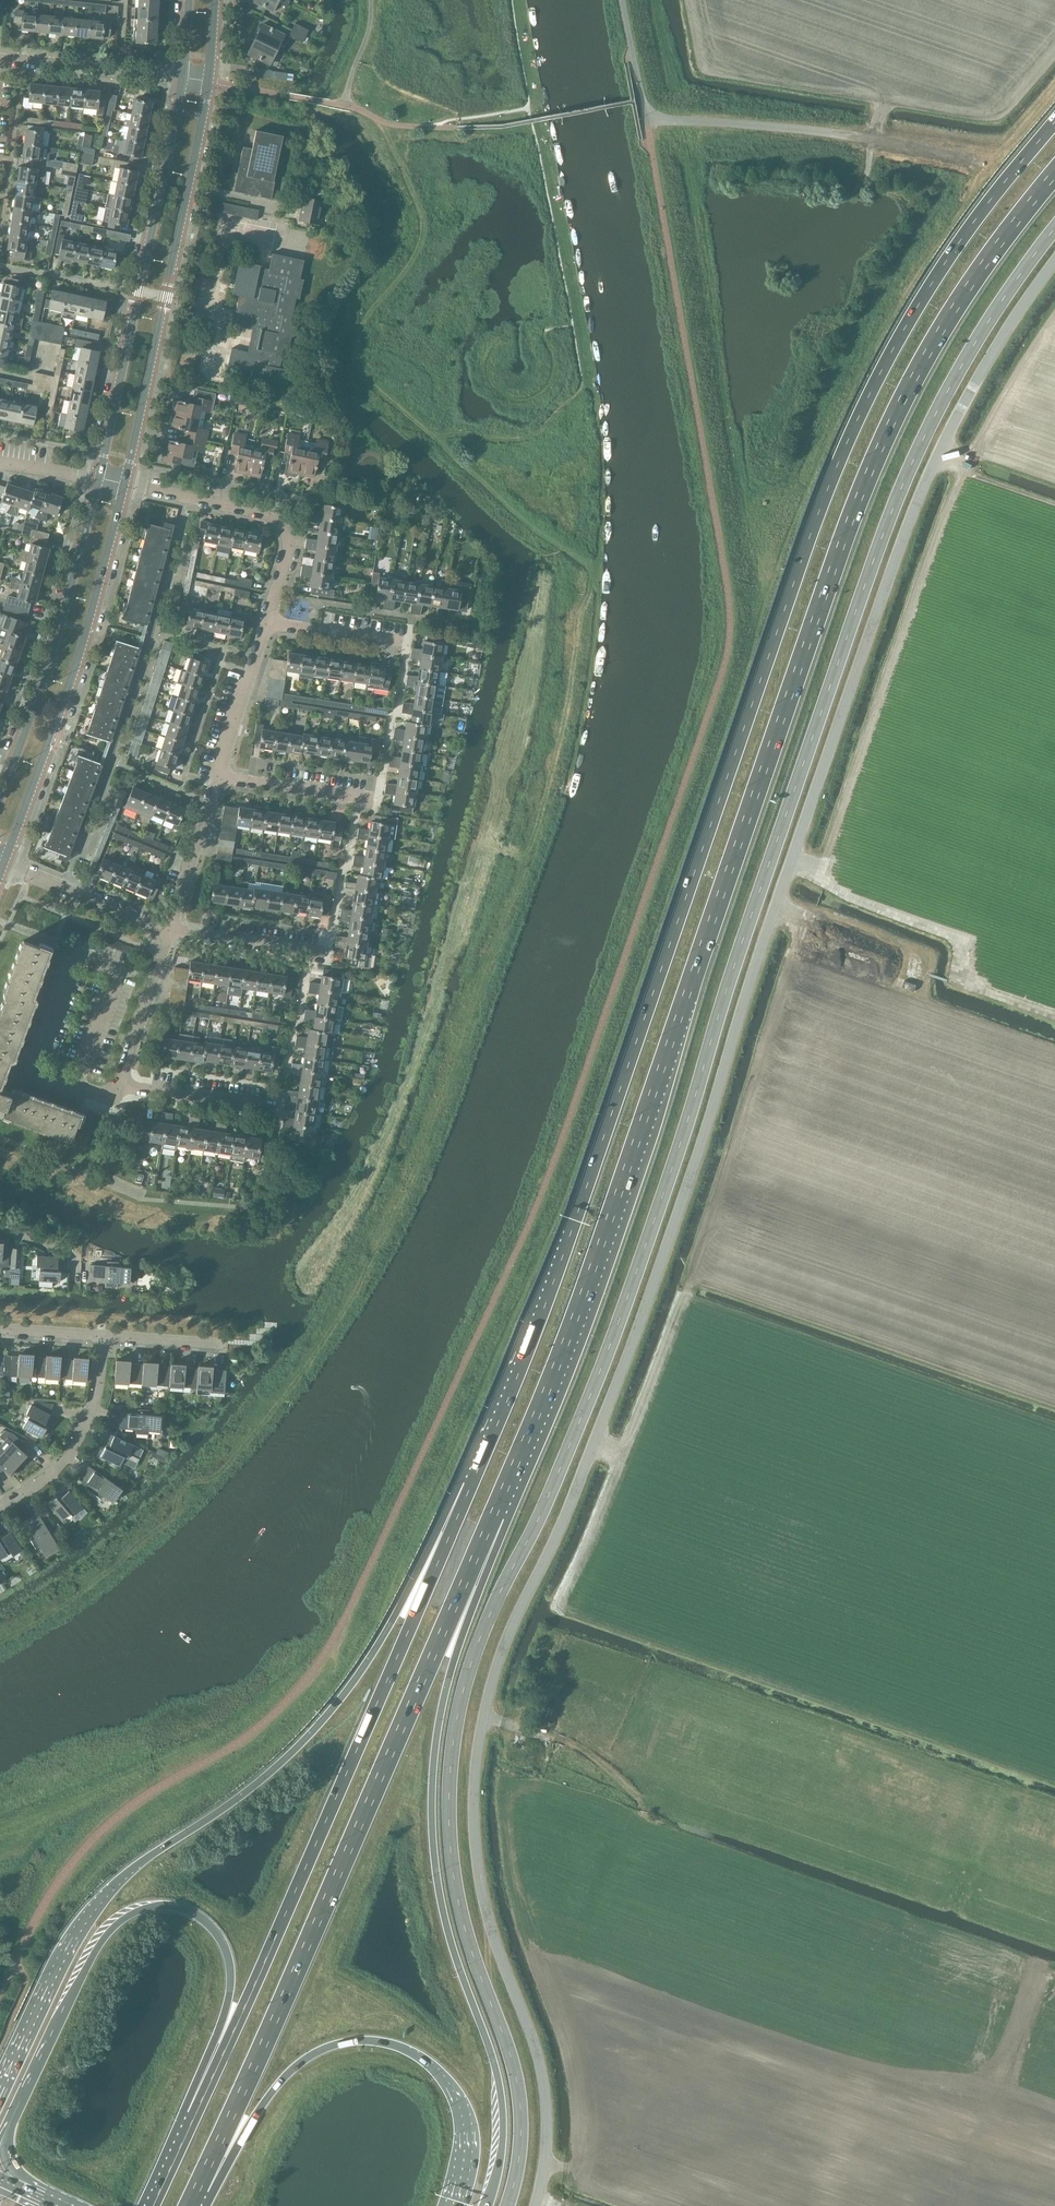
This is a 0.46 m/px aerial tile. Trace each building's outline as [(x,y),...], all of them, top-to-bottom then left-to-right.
[(158,0),(138,0),(138,7),(157,9),(158,0)] [(251,0),(273,11),(277,2),(286,7),(289,1),(287,0),(251,0)] [(92,3),(91,8),(91,11),(105,13),(106,5),(92,3)] [(157,20),(157,9),(138,7),(137,19),(157,20)] [(21,30),(34,31),(36,14),(23,13),(23,11),(15,10),(14,22),(21,23),(21,30)] [(34,31),(48,33),(50,16),(36,14),(34,31)] [(48,33),(61,34),(63,17),(50,16),(48,33)] [(90,20),(88,37),(102,39),(102,37),(109,38),(111,20),(103,20),(103,22),(97,21),(98,16),(91,16),(91,21),(90,20)] [(61,34),(75,36),(77,19),(63,17),(61,34)] [(90,20),(77,19),(75,36),(88,37),(90,20)] [(156,32),(157,20),(137,19),(136,31),(156,32)] [(292,30),(305,36),(308,30),(295,23),(292,30)] [(262,24),(254,39),(277,50),(284,35),(272,29),(273,28),(271,27),(270,28),(262,24)] [(305,36),(292,30),(289,36),(302,43),(305,36)] [(155,44),(156,32),(136,31),(136,42),(155,44)] [(277,50),(254,39),(247,54),(269,64),(277,50)] [(270,78),(285,80),(290,81),(291,74),(271,71),(270,78)] [(32,102),(42,103),(44,85),(30,83),(29,98),(23,97),(22,105),(24,107),(31,108),(32,102)] [(56,104),(58,87),(44,85),(42,103),(56,104)] [(56,104),(70,106),(72,88),(58,87),(56,104)] [(83,107),(85,90),(72,88),(70,106),(83,107)] [(85,90),(83,107),(97,109),(96,114),(103,115),(104,108),(97,107),(99,93),(99,91),(85,90)] [(104,108),(107,94),(99,93),(97,107),(104,108)] [(110,94),(108,108),(113,110),(115,110),(118,96),(110,94)] [(134,99),(131,113),(149,117),(152,103),(134,99)] [(108,108),(105,122),(110,123),(113,110),(108,108)] [(123,125),(129,126),(146,130),(149,117),(131,113),(130,121),(124,119),(123,125)] [(110,123),(105,122),(102,136),(107,137),(110,123)] [(129,126),(126,140),(143,144),(146,130),(129,126)] [(26,130),(24,144),(42,146),(44,132),(26,130)] [(243,147),(233,191),(271,199),(274,182),(273,182),(282,136),(256,130),(252,149),(243,147)] [(83,138),(82,146),(90,147),(92,135),(84,134),(83,138)] [(143,144),(126,140),(123,154),(140,157),(143,144)] [(24,144),(22,157),(40,160),(41,153),(49,154),(50,147),(42,146),(24,144)] [(80,152),(94,155),(95,149),(82,146),(81,146),(80,151),(80,152)] [(94,155),(80,152),(78,163),(91,166),(94,155)] [(62,168),(76,171),(77,165),(63,162),(62,168)] [(19,167),(18,181),(44,184),(45,170),(19,167)] [(76,171),(62,168),(61,175),(75,177),(76,171)] [(120,168),(117,182),(135,185),(137,172),(120,168)] [(42,198),(44,184),(18,181),(16,194),(42,198)] [(114,195),(132,199),(135,185),(117,182),(113,181),(110,194),(114,195)] [(16,194),(14,208),(32,210),(33,203),(43,205),(44,200),(42,199),(42,198),(16,194)] [(132,199),(114,195),(111,209),(129,212),(132,199)] [(323,201),(302,197),(300,209),(321,213),(323,201)] [(69,219),(83,222),(85,216),(75,214),(78,202),(73,200),(69,219)] [(70,203),(64,202),(62,216),(67,217),(70,203)] [(258,213),(259,210),(221,203),(219,212),(257,220),(258,213)] [(129,212),(111,209),(105,207),(102,221),(109,222),(108,227),(120,230),(121,225),(126,226),(129,212)] [(37,218),(38,211),(32,210),(14,208),(12,222),(30,224),(31,217),(37,218)] [(318,225),(321,213),(300,209),(297,221),(318,225)] [(35,231),(36,225),(12,222),(11,235),(28,238),(29,231),(35,231)] [(44,255),(51,256),(57,228),(52,227),(49,239),(46,238),(45,241),(47,241),(44,255)] [(107,230),(105,235),(105,237),(119,240),(120,233),(107,230)] [(72,262),(72,260),(76,242),(63,240),(63,236),(58,234),(54,254),(59,255),(58,257),(63,258),(63,260),(64,262),(70,263),(72,262)] [(28,238),(11,235),(9,249),(17,250),(16,258),(14,258),(31,260),(32,252),(27,251),(27,244),(33,245),(34,238),(28,238)] [(72,260),(86,263),(89,245),(76,242),(72,260)] [(86,263),(99,265),(103,248),(89,245),(86,263)] [(103,248),(99,265),(113,268),(117,251),(103,248)] [(229,357),(227,366),(251,371),(249,385),(250,385),(250,384),(263,387),(263,388),(264,388),(265,381),(273,383),(288,386),(288,385),(286,384),(289,371),(290,371),(291,370),(279,368),(282,355),(287,356),(287,355),(286,354),(290,336),(294,337),(295,336),(293,336),(297,319),(299,319),(299,318),(290,316),(294,298),(299,299),(298,298),(302,281),(303,281),(303,280),(299,279),(303,261),(304,261),(304,260),(284,256),(272,254),(272,255),(273,255),(269,270),(269,269),(263,268),(263,271),(259,271),(260,266),(239,261),(239,262),(240,263),(235,284),(234,290),(233,294),(232,294),(232,295),(239,296),(236,309),(240,310),(239,315),(235,314),(235,315),(234,316),(238,317),(236,326),(237,326),(249,329),(249,328),(253,329),(246,361),(229,357)] [(18,301),(21,288),(23,288),(25,281),(11,278),(9,284),(3,283),(0,296),(0,297),(18,301)] [(36,304),(41,306),(44,292),(37,290),(34,304),(36,304)] [(66,293),(52,290),(50,300),(46,299),(44,307),(62,311),(66,293)] [(66,293),(62,311),(61,317),(74,320),(75,314),(79,296),(66,293)] [(75,314),(88,317),(92,298),(79,296),(75,314)] [(16,314),(18,301),(0,297),(0,311),(16,314)] [(106,301),(92,298),(88,317),(102,320),(106,301)] [(41,306),(36,304),(32,320),(38,321),(41,306)] [(13,327),(16,314),(0,311),(0,324),(13,327)] [(38,321),(36,330),(34,339),(41,340),(45,323),(38,321)] [(52,324),(45,323),(41,340),(48,342),(52,324)] [(10,340),(13,327),(0,324),(0,338),(10,340)] [(48,342),(54,343),(58,326),(52,324),(48,342)] [(54,343),(61,345),(65,327),(58,326),(54,343)] [(7,354),(10,340),(0,338),(0,352),(7,354)] [(23,365),(28,366),(32,348),(27,347),(26,351),(23,351),(21,357),(24,358),(23,365)] [(81,347),(78,361),(96,365),(99,351),(81,347)] [(78,361),(75,374),(94,378),(96,365),(78,361)] [(31,390),(37,391),(41,374),(35,372),(31,390)] [(37,391),(44,393),(48,375),(41,374),(37,391)] [(75,374),(72,388),(91,391),(94,378),(75,374)] [(50,394),(52,385),(54,377),(48,375),(44,393),(50,394)] [(88,405),(91,391),(72,388),(69,401),(88,405)] [(173,413),(199,419),(200,410),(211,412),(215,392),(196,388),(193,404),(176,400),(173,413)] [(6,419),(10,401),(0,399),(0,418),(6,419)] [(6,419),(19,422),(23,403),(10,401),(6,419)] [(88,405),(69,401),(67,414),(85,418),(88,405)] [(19,422),(33,425),(37,406),(23,403),(19,422)] [(291,403),(288,416),(298,419),(301,405),(291,403)] [(52,411),(47,410),(44,424),(51,425),(53,412),(52,411)] [(187,430),(186,437),(205,441),(207,429),(197,427),(199,419),(173,413),(170,426),(187,430)] [(85,418),(67,414),(64,428),(82,432),(85,418)] [(234,471),(247,474),(252,448),(244,446),(246,436),(234,433),(230,452),(237,454),(234,471)] [(297,473),(300,474),(307,442),(299,440),(300,436),(288,433),(284,453),(291,454),(288,466),(287,465),(285,474),(294,476),(296,475),(297,473)] [(184,457),(183,463),(195,465),(198,451),(203,452),(205,441),(186,437),(184,443),(167,440),(163,460),(180,464),(181,457),(184,457)] [(252,448),(247,474),(260,476),(264,459),(271,461),(273,450),(276,451),(277,442),(262,439),(260,448),(261,448),(261,450),(252,448)] [(324,461),(328,442),(317,439),(316,444),(307,442),(300,474),(314,477),(317,460),(324,461)] [(6,512),(11,516),(21,488),(16,486),(17,483),(8,480),(7,483),(5,487),(1,501),(10,504),(6,512)] [(34,492),(21,488),(11,516),(18,516),(19,507),(28,510),(30,506),(29,506),(34,492)] [(34,517),(40,520),(49,492),(35,488),(34,492),(29,506),(30,506),(28,510),(28,512),(36,515),(34,517)] [(49,492),(40,520),(46,521),(47,512),(57,515),(63,497),(49,492)] [(310,516),(340,521),(342,508),(348,508),(349,502),(335,499),(334,506),(323,504),(321,512),(310,511),(310,516)] [(320,523),(318,531),(338,535),(340,521),(310,516),(309,521),(320,523)] [(127,603),(123,619),(146,625),(150,609),(154,593),(158,577),(162,561),(166,545),(170,529),(173,530),(174,525),(170,524),(164,522),(163,527),(147,523),(143,539),(139,555),(135,571),(131,587),(127,603)] [(204,541),(217,544),(221,526),(207,523),(204,541)] [(217,544),(231,547),(234,529),(221,526),(217,544)] [(49,534),(32,529),(30,536),(47,541),(49,534)] [(244,550),(248,532),(234,529),(231,547),(244,550)] [(306,538),(305,543),(336,548),(338,535),(318,531),(317,539),(306,538)] [(248,532),(244,550),(258,552),(262,535),(248,532)] [(47,541),(30,536),(28,543),(31,544),(31,543),(45,547),(47,541)] [(17,554),(45,562),(49,548),(45,547),(31,543),(31,544),(28,553),(20,549),(17,554)] [(315,551),(314,559),(334,562),(336,548),(305,543),(305,548),(315,551)] [(45,562),(17,554),(17,561),(26,561),(23,571),(42,576),(45,562)] [(302,565),(301,570),(331,575),(334,562),(314,559),(313,567),(302,565)] [(331,575),(301,570),(300,576),(311,578),(310,586),(312,587),(329,589),(331,575)] [(13,576),(10,582),(38,589),(42,576),(23,571),(21,580),(13,576)] [(370,592),(376,593),(379,577),(379,573),(373,572),(370,592)] [(383,609),(388,610),(393,579),(379,577),(376,593),(376,597),(384,598),(383,609)] [(442,618),(448,580),(434,578),(433,586),(430,605),(438,606),(437,617),(442,618)] [(395,600),(403,601),(406,581),(393,579),(388,610),(393,610),(395,600)] [(448,580),(442,618),(447,619),(449,608),(458,609),(460,597),(468,598),(471,584),(448,580)] [(410,613),(415,614),(420,584),(406,581),(403,601),(411,602),(410,613)] [(38,589),(10,582),(10,588),(19,589),(16,598),(16,599),(31,602),(34,603),(38,589)] [(422,604),(430,605),(433,586),(420,584),(415,614),(420,615),(422,604)] [(329,589),(312,587),(311,594),(333,598),(334,590),(329,589)] [(235,593),(234,593),(234,595),(248,598),(249,592),(236,589),(235,593)] [(16,599),(16,598),(7,596),(3,609),(27,616),(31,602),(16,599)] [(199,628),(213,631),(217,614),(217,609),(204,606),(203,611),(199,628)] [(186,626),(199,628),(203,611),(189,608),(186,626)] [(213,631),(226,634),(230,616),(217,614),(213,631)] [(22,636),(27,623),(4,615),(0,625),(0,628),(8,631),(22,636)] [(230,616),(226,634),(240,637),(244,619),(230,616)] [(21,651),(26,637),(22,636),(8,631),(4,640),(0,638),(0,643),(21,651)] [(411,648),(411,653),(441,658),(443,644),(448,645),(449,638),(427,635),(426,641),(424,641),(422,649),(411,648)] [(116,640),(85,734),(108,741),(138,647),(116,640)] [(0,643),(0,648),(1,648),(0,652),(0,658),(16,664),(21,651),(0,643)] [(286,670),(299,673),(302,655),(288,652),(287,661),(286,668),(286,670)] [(312,655),(310,653),(305,652),(303,653),(299,673),(313,675),(316,657),(311,656),(312,655)] [(419,668),(439,671),(441,658),(411,653),(410,658),(421,660),(419,668)] [(327,677),(329,659),(316,657),(313,675),(327,677)] [(11,677),(16,664),(0,658),(0,673),(11,677)] [(186,671),(203,676),(207,663),(190,658),(186,671)] [(286,668),(287,661),(272,658),(271,665),(286,668)] [(340,679),(343,661),(329,659),(327,677),(340,679)] [(340,679),(354,681),(357,663),(343,661),(340,679)] [(354,681),(367,683),(370,666),(357,663),(354,681)] [(370,666),(367,683),(367,687),(388,691),(391,671),(384,669),(384,668),(379,667),(379,666),(378,664),(373,663),(371,664),(371,666),(370,666)] [(286,670),(286,668),(271,665),(270,671),(286,674),(286,670)] [(406,680),(437,685),(439,671),(419,668),(418,676),(407,675),(406,680)] [(177,682),(182,684),(199,690),(203,676),(186,671),(181,669),(177,682)] [(269,678),(285,680),(286,674),(270,671),(269,678)] [(2,690),(6,691),(11,677),(0,673),(0,689),(2,690)] [(285,680),(269,678),(268,684),(284,687),(285,680)] [(415,695),(435,699),(437,685),(406,680),(406,685),(416,687),(415,695)] [(178,697),(195,703),(199,690),(182,684),(178,697)] [(282,693),(284,687),(268,684),(267,690),(282,693)] [(282,693),(267,690),(266,697),(279,699),(281,699),(282,698),(282,693)] [(435,699),(415,695),(414,703),(403,702),(402,707),(432,712),(435,699)] [(173,710),(191,716),(195,703),(178,697),(173,710)] [(278,706),(279,699),(266,697),(265,704),(278,706)] [(412,715),(411,722),(426,725),(430,726),(432,712),(402,707),(401,712),(412,715)] [(334,715),(335,710),(325,708),(324,716),(334,718),(334,715)] [(169,724),(186,729),(191,716),(173,710),(169,724)] [(394,729),(394,734),(424,739),(426,725),(411,722),(407,722),(405,730),(394,729)] [(182,742),(187,729),(186,729),(169,724),(165,737),(182,742)] [(254,739),(260,740),(262,729),(263,729),(263,725),(257,724),(254,739)] [(259,747),(273,749),(276,731),(263,729),(262,729),(260,740),(259,747)] [(314,754),(328,756),(331,738),(324,737),(324,732),(318,730),(317,736),(314,754)] [(273,749),(287,751),(290,734),(276,731),(273,749)] [(301,754),(301,751),(303,736),(290,734),(287,751),(301,754)] [(314,754),(317,736),(303,734),(303,736),(301,751),(314,754)] [(404,741),(402,749),(422,752),(424,739),(394,734),(393,739),(404,741)] [(161,750),(178,755),(182,742),(165,737),(161,750)] [(328,756),(341,758),(344,740),(331,738),(328,756)] [(372,745),(371,752),(379,754),(381,741),(371,739),(371,744),(372,745)] [(341,758),(355,760),(358,742),(344,740),(341,758)] [(135,749),(132,755),(137,757),(141,743),(137,742),(135,749)] [(358,742),(355,760),(369,762),(371,752),(372,745),(371,744),(358,742)] [(390,756),(389,761),(420,766),(422,752),(402,749),(401,757),(390,756)] [(178,755),(161,750),(157,763),(170,767),(174,769),(178,755)] [(49,832),(44,847),(59,853),(57,858),(63,860),(66,861),(68,856),(66,855),(72,840),(77,825),(83,809),(89,794),(94,779),(100,763),(78,755),(72,770),(66,786),(61,801),(55,816),(49,832)] [(399,768),(398,776),(417,779),(420,766),(389,761),(388,766),(399,768)] [(170,767),(157,763),(155,769),(168,773),(170,767)] [(386,783),(385,788),(415,793),(417,779),(398,776),(397,784),(386,783)] [(138,813),(139,809),(146,792),(133,787),(125,808),(138,813)] [(415,793),(385,788),(384,793),(395,796),(394,804),(398,805),(411,807),(413,807),(415,793)] [(139,809),(152,814),(159,798),(146,792),(139,809)] [(172,803),(159,798),(152,814),(165,820),(172,803)] [(172,803),(165,820),(177,825),(184,808),(172,803)] [(411,807),(398,805),(398,811),(410,813),(411,807)] [(250,827),(264,829),(267,811),(262,810),(262,808),(254,806),(254,809),(253,809),(250,827)] [(237,825),(250,827),(253,809),(239,807),(238,815),(237,822),(236,825),(237,825)] [(264,829),(277,831),(280,813),(267,811),(264,829)] [(291,833),(305,835),(307,818),(303,817),(303,814),(295,812),(295,816),(294,815),(291,833)] [(237,822),(238,815),(223,813),(222,820),(237,822)] [(277,831),(291,833),(294,815),(280,813),(277,831)] [(373,821),(390,824),(391,818),(374,815),(373,821)] [(305,835),(318,837),(321,820),(307,818),(305,835)] [(236,825),(237,822),(222,820),(221,826),(236,829),(237,825),(236,825)] [(321,820),(318,837),(332,840),(335,823),(335,822),(321,820)] [(358,828),(358,833),(388,838),(390,824),(373,821),(371,821),(369,829),(358,828)] [(339,849),(343,824),(335,823),(332,840),(330,848),(339,849)] [(116,829),(125,833),(127,829),(117,825),(116,829)] [(235,835),(236,829),(221,826),(220,833),(235,835)] [(112,837),(125,842),(127,838),(114,832),(112,837)] [(132,836),(141,840),(143,835),(134,832),(132,836)] [(234,841),(235,835),(220,833),(219,839),(234,841)] [(366,848),(386,851),(388,838),(358,833),(357,838),(368,840),(366,848)] [(141,840),(151,844),(153,839),(143,835),(141,840)] [(125,842),(135,846),(137,842),(127,838),(125,842)] [(233,848),(234,841),(219,839),(218,845),(233,848)] [(157,846),(167,851),(169,846),(159,842),(157,846)] [(141,849),(151,853),(153,848),(143,844),(141,849)] [(232,854),(233,848),(218,845),(217,852),(232,854)] [(151,853),(164,858),(165,854),(153,848),(151,853)] [(383,865),(386,851),(366,848),(365,856),(354,855),(353,860),(383,865)] [(232,856),(232,854),(217,852),(216,858),(231,861),(232,856)] [(96,875),(109,880),(116,864),(103,858),(96,875)] [(363,868),(362,875),(362,876),(377,878),(381,879),(383,865),(353,860),(352,865),(363,868)] [(109,880),(122,886),(129,869),(116,864),(109,880)] [(122,886),(135,891),(142,874),(129,869),(122,886)] [(142,874),(135,891),(148,896),(155,880),(142,874)] [(345,882),(345,887),(375,892),(377,878),(362,876),(362,875),(358,875),(356,883),(345,882)] [(211,901),(224,903),(227,886),(213,883),(211,901)] [(224,903),(238,906),(241,888),(227,886),(224,903)] [(353,902),(373,905),(375,892),(345,887),(344,892),(355,894),(353,902)] [(252,908),(252,906),(255,888),(254,888),(254,890),(241,888),(238,906),(252,908)] [(268,890),(255,888),(252,906),(265,908),(268,890)] [(268,890),(265,908),(279,910),(282,892),(268,890)] [(279,910),(293,912),(295,894),(282,892),(279,910)] [(306,914),(309,896),(295,894),(293,912),(306,914)] [(323,899),(309,896),(306,914),(320,916),(321,908),(329,909),(331,895),(324,894),(323,899)] [(341,909),(340,914),(371,919),(373,905),(353,902),(352,910),(341,909)] [(350,921),(349,929),(368,932),(371,919),(340,914),(339,919),(350,921)] [(337,936),(336,941),(366,946),(368,932),(349,929),(348,937),(337,936)] [(70,1141),(80,1115),(14,1090),(15,1085),(0,1080),(9,1056),(12,1057),(33,1000),(30,999),(48,950),(23,941),(4,990),(7,992),(0,1012),(0,1108),(5,1110),(3,1115),(70,1141)] [(336,941),(335,946),(346,948),(345,957),(364,960),(366,946),(336,941)] [(188,979),(201,981),(204,963),(191,961),(189,969),(188,976),(188,979)] [(201,981),(215,983),(218,965),(204,963),(201,981)] [(231,967),(218,965),(215,983),(229,985),(231,967)] [(173,973),(188,976),(189,969),(175,967),(173,973)] [(229,985),(242,987),(245,970),(231,967),(229,985)] [(322,975),(341,978),(342,972),(323,969),(322,975)] [(242,987),(256,990),(259,972),(245,970),(242,987)] [(283,994),(286,978),(286,976),(281,976),(282,974),(280,972),(274,971),(272,972),(272,974),(269,992),(283,994)] [(256,990),(269,992),(272,974),(259,972),(256,990)] [(172,980),(187,982),(188,979),(188,976),(173,973),(172,980)] [(309,982),(309,987),(339,992),(346,993),(348,979),(341,978),(322,975),(320,984),(309,982)] [(283,994),(282,998),(290,999),(293,980),(286,978),(283,994)] [(187,982),(172,980),(171,986),(186,989),(187,982)] [(171,986),(170,993),(185,995),(186,989),(171,986)] [(319,995),(317,1003),(337,1006),(339,992),(309,987),(308,992),(319,995)] [(169,999),(184,1002),(185,995),(170,993),(169,999)] [(184,1002),(169,999),(168,1006),(181,1008),(181,1007),(183,1008),(184,1002)] [(337,1006),(317,1003),(316,1011),(305,1010),(304,1015),(341,1020),(344,1007),(337,1006)] [(167,1012),(180,1014),(181,1008),(168,1006),(167,1012)] [(333,1033),(339,1034),(341,1020),(304,1015),(304,1020),(314,1022),(313,1030),(333,1033)] [(333,1033),(313,1030),(309,1029),(307,1037),(296,1036),(296,1041),(333,1047),(335,1033),(333,1033)] [(162,1055),(176,1058),(179,1040),(165,1038),(162,1055)] [(176,1058),(189,1060),(192,1042),(179,1040),(176,1058)] [(304,1056),(307,1057),(324,1059),(330,1060),(333,1047),(296,1041),(295,1046),(306,1048),(304,1056)] [(203,1062),(203,1060),(206,1044),(205,1044),(192,1042),(189,1060),(203,1062)] [(203,1060),(217,1062),(220,1044),(206,1042),(205,1044),(206,1044),(203,1060)] [(233,1046),(220,1044),(217,1062),(230,1064),(233,1046)] [(261,1044),(260,1051),(257,1069),(271,1071),(274,1054),(278,1055),(279,1047),(261,1044)] [(247,1049),(233,1046),(230,1064),(235,1065),(235,1067),(236,1069),(241,1069),(243,1068),(243,1066),(244,1066),(247,1049)] [(244,1066),(257,1069),(260,1051),(247,1049),(244,1066)] [(303,1064),(292,1063),(291,1068),(322,1073),(324,1059),(307,1057),(304,1056),(303,1064)] [(328,1074),(322,1073),(291,1068),(290,1073),(301,1076),(300,1084),(320,1087),(326,1088),(328,1074)] [(288,1090),(287,1095),(317,1100),(320,1087),(300,1084),(299,1092),(288,1090)] [(296,1111),(315,1114),(317,1100),(287,1095),(286,1101),(297,1103),(296,1111)] [(313,1127),(315,1114),(296,1111),(294,1119),(283,1118),(283,1123),(313,1127)] [(149,1141),(163,1143),(168,1113),(163,1112),(161,1123),(152,1122),(152,1125),(149,1141)] [(163,1143),(177,1145),(180,1126),(172,1125),(173,1114),(168,1113),(163,1143)] [(190,1147),(195,1117),(190,1116),(188,1127),(180,1126),(177,1145),(190,1147)] [(204,1150),(207,1130),(199,1129),(200,1118),(195,1117),(190,1147),(204,1150)] [(204,1150),(217,1152),(222,1122),(217,1121),(215,1132),(207,1130),(204,1150)] [(222,1122),(217,1152),(231,1154),(234,1135),(226,1133),(227,1122),(222,1122)] [(313,1127),(283,1123),(282,1128),(293,1130),(291,1138),(311,1141),(313,1127)] [(149,1144),(149,1141),(152,1125),(145,1124),(142,1143),(149,1144)] [(231,1154),(245,1156),(249,1126),(244,1125),(242,1136),(234,1135),(231,1154)] [(249,1126),(245,1156),(258,1158),(261,1141),(262,1139),(253,1138),(254,1127),(249,1126)] [(261,1141),(258,1158),(257,1164),(264,1165),(268,1142),(261,1141)] [(0,1239),(0,1261),(1,1261),(1,1266),(8,1267),(10,1249),(3,1248),(4,1240),(5,1240),(0,1239)] [(113,1260),(113,1253),(93,1245),(92,1258),(113,1260)] [(11,1267),(20,1268),(21,1249),(12,1249),(11,1267)] [(47,1283),(48,1281),(60,1281),(61,1271),(57,1271),(58,1257),(37,1256),(36,1266),(40,1266),(39,1280),(40,1280),(40,1283),(47,1283)] [(106,1282),(106,1286),(118,1287),(118,1282),(130,1283),(131,1267),(119,1266),(119,1262),(107,1261),(107,1266),(91,1264),(91,1266),(92,1266),(91,1279),(90,1279),(90,1280),(106,1282)] [(6,1355),(5,1375),(32,1377),(34,1357),(34,1354),(24,1354),(24,1356),(6,1355)] [(34,1357),(32,1377),(60,1379),(61,1358),(61,1356),(51,1356),(51,1358),(34,1357)] [(61,1358),(60,1379),(65,1379),(87,1381),(89,1358),(79,1358),(79,1360),(74,1359),(67,1359),(61,1358)] [(114,1382),(142,1384),(143,1364),(131,1363),(131,1361),(116,1360),(114,1382)] [(142,1384),(169,1386),(171,1366),(158,1365),(158,1363),(143,1362),(143,1364),(142,1384)] [(169,1386),(197,1388),(198,1368),(185,1367),(186,1365),(171,1364),(171,1366),(169,1386)] [(198,1368),(197,1388),(225,1390),(226,1370),(213,1369),(213,1367),(198,1366),(198,1368)] [(23,1427),(42,1437),(46,1428),(44,1427),(50,1414),(49,1414),(54,1403),(32,1402),(31,1404),(26,1414),(27,1414),(29,1415),(28,1418),(23,1427)] [(150,1411),(150,1410),(138,1409),(138,1410),(139,1410),(138,1413),(122,1412),(121,1413),(122,1413),(121,1427),(121,1428),(137,1429),(136,1434),(137,1434),(137,1433),(148,1434),(149,1430),(160,1431),(162,1415),(149,1414),(149,1410),(150,1411)] [(0,1446),(0,1448),(4,1451),(20,1466),(29,1455),(28,1456),(23,1451),(19,1447),(23,1443),(13,1433),(5,1430),(1,1435),(1,1437),(5,1440),(0,1446)] [(105,1447),(101,1456),(114,1462),(113,1464),(117,1466),(118,1464),(120,1465),(121,1463),(124,1457),(137,1463),(144,1450),(114,1436),(108,1448),(105,1447)] [(2,1467),(11,1475),(10,1476),(11,1476),(20,1466),(4,1451),(0,1448),(0,1469),(2,1467)] [(92,1492),(101,1498),(100,1498),(101,1499),(103,1495),(113,1502),(122,1489),(112,1482),(114,1479),(115,1479),(115,1478),(105,1472),(103,1475),(89,1466),(89,1467),(82,1479),(81,1478),(80,1479),(94,1488),(91,1492),(92,1492)] [(49,1504),(62,1520),(73,1511),(75,1513),(83,1507),(69,1490),(59,1499),(57,1497),(49,1504)] [(26,1522),(26,1521),(25,1522),(33,1536),(30,1538),(36,1547),(35,1547),(36,1548),(40,1546),(46,1556),(59,1547),(53,1537),(56,1535),(57,1535),(51,1525),(50,1525),(50,1526),(47,1528),(39,1513),(38,1514),(38,1515),(26,1522)] [(11,1552),(13,1555),(22,1550),(11,1532),(0,1538),(0,1559),(11,1552)]
